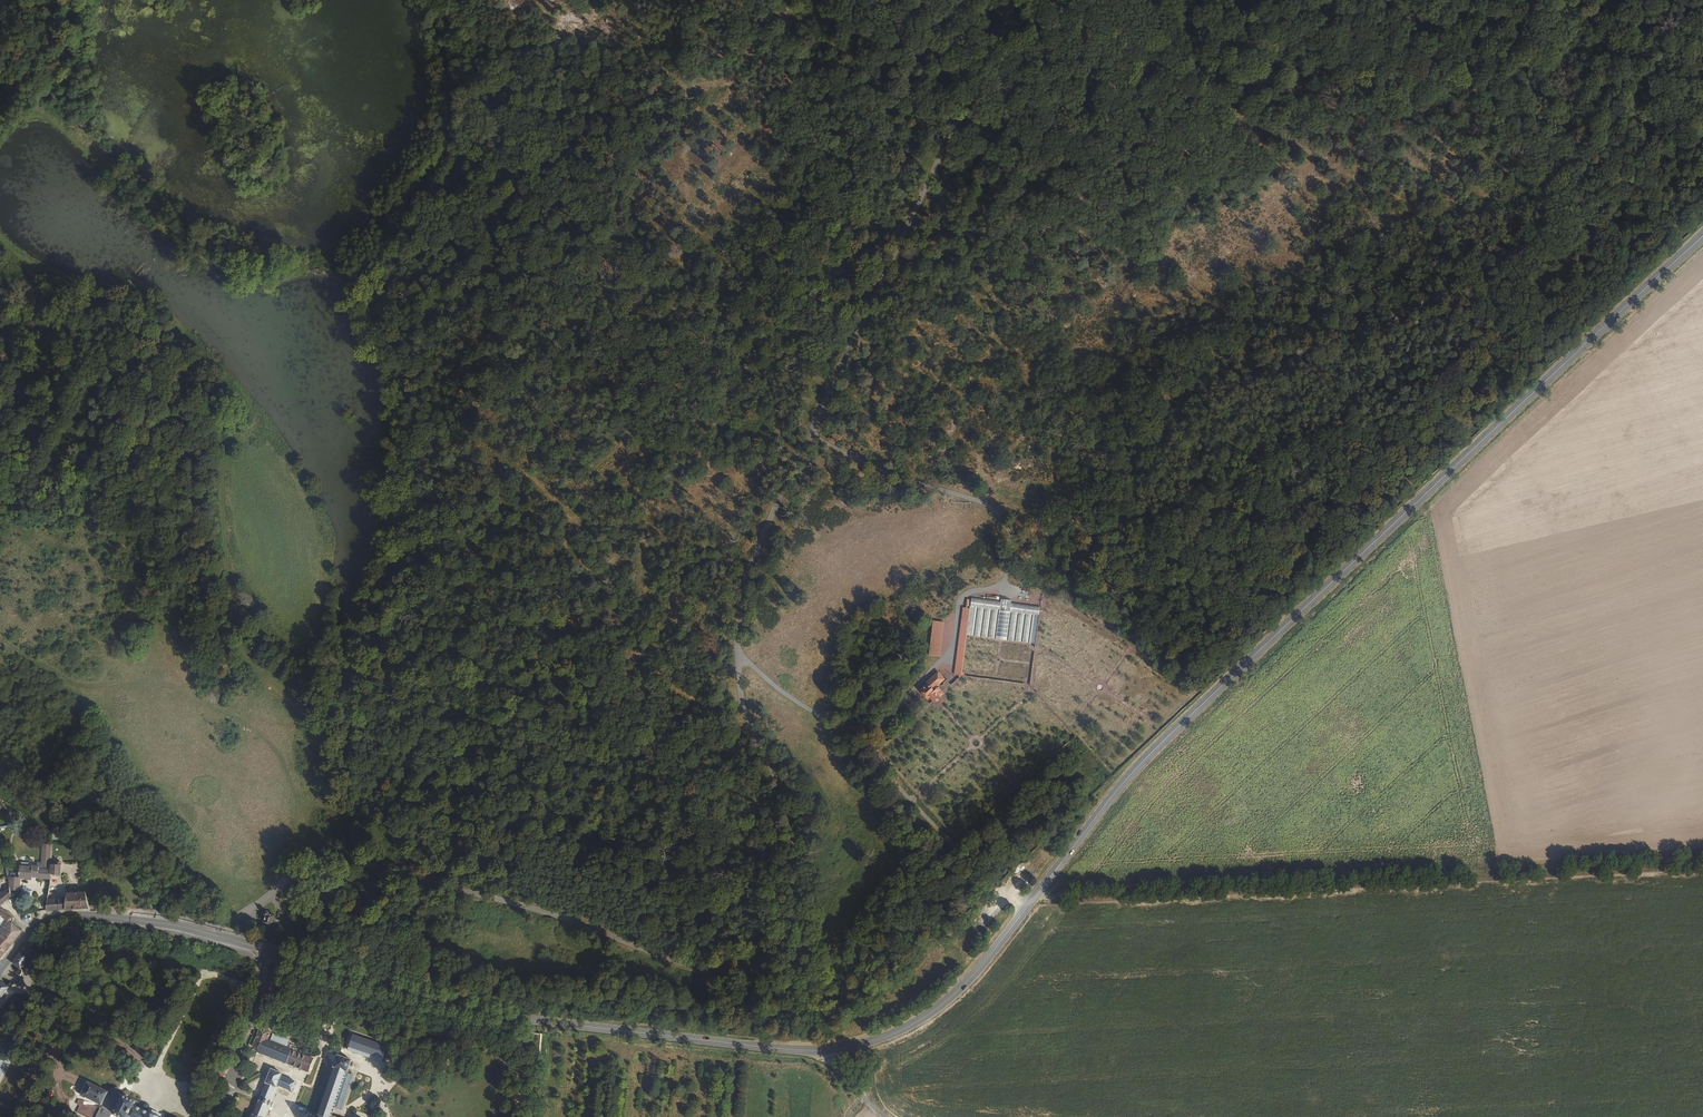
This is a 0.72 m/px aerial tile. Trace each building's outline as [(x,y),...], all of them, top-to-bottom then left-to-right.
[(958,618),(952,618),(950,643),(955,643),(962,643),(966,612),(959,611),(958,618)] [(966,612),(962,643),(969,645),(973,612),(966,612)] [(973,612),(969,645),(977,646),(980,627),(979,626),(980,613),(973,612)] [(980,627),(977,646),(982,646),(986,623),(988,623),(989,614),(980,613),(979,626),(980,627)] [(1010,617),(1001,616),(999,625),(1002,625),(998,649),(1007,649),(1010,617)] [(1017,629),(1018,618),(1010,617),(1007,649),(1013,650),(1017,629)] [(1025,630),(1029,630),(1031,619),(1018,618),(1017,629),(1023,630),(1025,630)] [(932,620),(927,656),(939,657),(944,622),(932,620)] [(1020,651),(1023,630),(1017,629),(1013,650),(1020,651)] [(947,667),(946,681),(950,681),(954,649),(947,649),(944,667),(947,667)] [(909,702),(916,710),(919,708),(921,710),(926,706),(929,709),(936,702),(933,697),(937,692),(925,680),(912,692),(916,696),(909,702)] [(1031,705),(1053,729),(1055,726),(1034,703),(1031,705)] [(51,873),(52,847),(43,847),(42,866),(39,866),(39,869),(33,869),(33,870),(22,870),(22,877),(22,881),(34,881),(34,880),(39,880),(39,881),(51,882),(51,877),(51,873)] [(51,877),(62,880),(63,870),(51,870),(51,873),(51,877)] [(15,899),(15,898),(12,885),(10,885),(10,888),(7,890),(8,893),(0,899),(0,902),(4,906),(15,899)] [(10,888),(8,885),(2,889),(0,886),(0,894),(10,888)] [(14,894),(22,894),(22,885),(12,885),(14,894)] [(92,909),(88,895),(69,896),(69,902),(49,903),(49,913),(69,913),(92,911),(92,909)] [(4,934),(16,943),(25,934),(15,924),(17,921),(14,919),(14,918),(6,912),(1,915),(3,916),(0,920),(0,930),(1,931),(4,934)] [(276,917),(266,915),(265,921),(268,922),(267,929),(279,932),(281,923),(275,922),(276,917)] [(16,943),(4,934),(0,938),(0,959),(2,959),(16,943)] [(28,955),(24,952),(16,965),(22,969),(28,961),(29,961),(27,958),(28,955)] [(3,983),(0,987),(0,996),(1,997),(2,998),(9,988),(3,983)] [(287,1048),(272,1042),(269,1041),(273,1032),(262,1028),(254,1047),(260,1049),(259,1052),(267,1055),(269,1056),(308,1072),(310,1073),(315,1060),(287,1048)] [(290,1041),(275,1034),(272,1042),(287,1048),(290,1041)] [(9,1062),(0,1057),(0,1079),(9,1062)] [(339,1057),(318,1113),(316,1112),(311,1111),(309,1116),(333,1116),(335,1111),(352,1067),(354,1062),(339,1057)] [(374,1073),(359,1068),(356,1075),(372,1080),(374,1073)] [(258,1103),(253,1116),(251,1115),(251,1116),(263,1116),(269,1104),(277,1086),(291,1092),(295,1082),(281,1076),(281,1073),(271,1070),(265,1083),(267,1084),(260,1097),(260,1099),(258,1103)] [(108,1093),(87,1083),(79,1096),(101,1107),(103,1103),(107,1105),(106,1106),(112,1109),(113,1107),(117,1110),(114,1116),(152,1116),(150,1116),(135,1108),(136,1104),(123,1098),(119,1106),(115,1103),(115,1102),(110,1100),(110,1101),(106,1099),(108,1093)] [(237,1109),(250,1114),(253,1105),(240,1100),(237,1109)]
